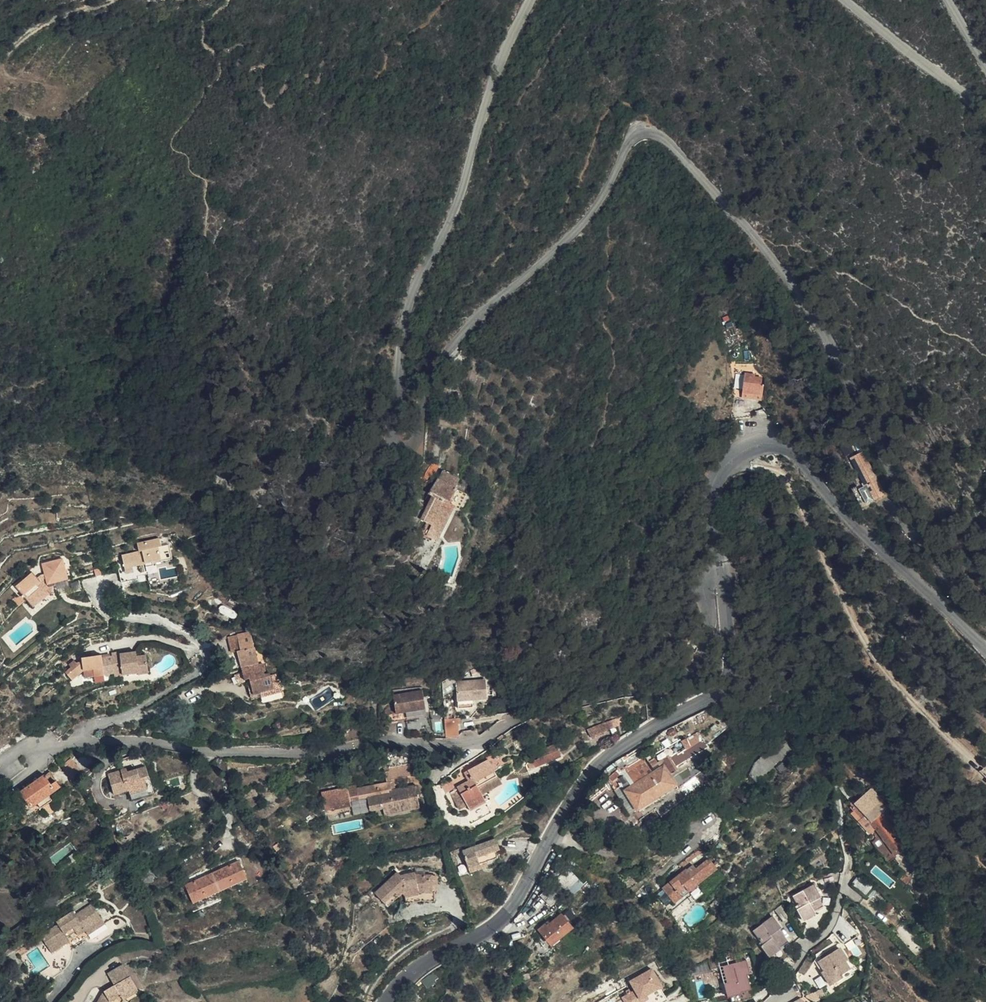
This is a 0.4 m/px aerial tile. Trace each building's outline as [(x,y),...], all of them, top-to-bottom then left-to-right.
[(736,372),(745,373),(755,375),(756,365),(737,365),(736,372)] [(755,375),(745,373),(742,393),(762,395),(764,386),(762,385),(762,378),(755,377),(755,375)] [(849,458),(863,487),(866,486),(873,501),(883,496),(861,452),(849,458)] [(449,504),(457,489),(455,488),(459,481),(443,472),(439,478),(438,478),(430,495),(432,496),(429,502),(421,519),(428,523),(422,533),(437,541),(454,507),(449,504)] [(866,486),(863,487),(861,489),(868,503),(873,501),(866,486)] [(454,507),(459,510),(467,494),(463,492),(457,489),(449,504),(454,507)] [(137,544),(138,546),(139,552),(134,553),(122,555),(124,568),(125,569),(133,567),(139,566),(141,572),(147,571),(147,567),(154,566),(153,563),(162,561),(163,562),(172,559),(169,545),(161,546),(160,539),(137,544)] [(37,579),(33,573),(15,588),(22,596),(25,600),(31,607),(48,591),(46,589),(52,588),(55,586),(55,583),(67,580),(62,559),(42,564),(44,575),(41,576),(37,579)] [(134,574),(133,567),(125,569),(126,575),(134,574)] [(83,590),(81,580),(69,582),(71,592),(83,590)] [(50,593),(52,588),(46,589),(48,591),(31,607),(33,608),(33,609),(50,593)] [(25,600),(22,596),(12,599),(19,606),(25,600)] [(237,615),(237,612),(223,606),(221,607),(219,610),(220,612),(233,618),(235,618),(237,617),(237,615)] [(245,634),(236,636),(240,653),(238,653),(241,667),(247,665),(248,668),(256,666),(255,663),(261,662),(258,647),(256,647),(253,636),(245,634)] [(240,653),(236,636),(229,637),(232,655),(238,653),(240,653)] [(124,672),(125,676),(141,673),(142,674),(151,673),(148,654),(143,655),(142,651),(129,653),(121,654),(121,651),(114,652),(114,655),(103,656),(103,655),(83,658),(84,661),(77,662),(76,660),(71,664),(73,667),(67,672),(74,680),(84,671),(95,669),(96,676),(116,673),(124,672)] [(250,696),(260,694),(282,688),(278,674),(271,676),(271,674),(266,675),(265,672),(266,672),(264,664),(256,666),(248,668),(242,669),(242,672),(234,676),(238,684),(247,680),(250,679),(251,684),(248,685),(250,696)] [(458,680),(459,699),(474,699),(488,698),(487,678),(458,680)] [(282,688),(260,694),(261,698),(283,692),(282,688)] [(424,691),(395,695),(398,714),(427,710),(424,691)] [(395,695),(384,697),(388,723),(428,717),(427,710),(398,714),(395,695)] [(474,699),(459,699),(459,707),(474,706),(474,699)] [(459,717),(445,718),(446,736),(461,735),(459,717)] [(69,728),(63,722),(54,731),(60,737),(69,728)] [(618,730),(615,723),(590,732),(593,740),(618,730)] [(624,790),(637,810),(676,785),(670,774),(677,769),(676,766),(709,746),(716,751),(737,730),(729,723),(705,742),(698,732),(681,741),(686,749),(678,754),(677,752),(675,753),(658,763),(655,758),(648,762),(645,757),(622,771),(623,773),(609,782),(613,789),(628,781),(631,785),(624,790)] [(780,740),(751,775),(760,784),(768,777),(766,772),(791,749),(784,742),(782,743),(780,740)] [(557,745),(549,749),(551,755),(546,756),(528,763),(530,770),(561,759),(557,745)] [(507,754),(503,749),(495,754),(498,759),(507,754)] [(76,758),(66,762),(71,776),(81,772),(76,758)] [(474,779),(493,769),(488,760),(465,773),(469,781),(458,788),(470,811),(486,801),(478,787),(474,779)] [(355,786),(345,788),(321,792),(325,811),(351,806),(350,801),(368,798),(370,811),(383,809),(409,803),(410,811),(420,809),(416,796),(418,795),(416,786),(395,790),(392,781),(389,782),(389,780),(412,775),(410,764),(389,768),(390,772),(385,773),(386,783),(357,789),(355,786)] [(147,766),(137,769),(130,771),(129,767),(110,773),(116,793),(131,789),(134,799),(155,793),(147,766)] [(497,777),(493,769),(474,779),(478,787),(497,777)] [(709,777),(704,770),(681,787),(686,795),(709,777)] [(38,803),(48,796),(61,788),(50,773),(20,792),(31,808),(38,803)] [(629,815),(637,810),(624,790),(631,785),(628,781),(613,789),(629,815)] [(865,795),(877,807),(882,802),(869,788),(863,793),(865,795)] [(879,810),(877,807),(865,795),(857,802),(868,815),(865,819),(875,830),(876,829),(896,855),(907,847),(886,819),(879,810)] [(52,800),(48,796),(38,803),(41,808),(52,800)] [(870,834),(875,830),(865,819),(868,815),(857,802),(851,808),(853,811),(851,814),(870,834)] [(385,816),(410,811),(409,803),(383,809),(385,816)] [(718,837),(714,830),(693,850),(697,855),(718,837)] [(462,852),(468,868),(486,862),(497,858),(495,851),(499,850),(496,839),(462,850),(461,848),(451,852),(456,865),(459,864),(455,854),(462,852)] [(662,888),(669,897),(676,892),(678,894),(685,888),(688,892),(717,869),(709,859),(696,869),(693,865),(686,871),(685,870),(662,888)] [(248,879),(239,861),(185,885),(193,903),(248,879)] [(486,862),(468,868),(470,873),(488,867),(486,862)] [(899,877),(907,883),(911,878),(904,872),(899,877)] [(419,893),(435,893),(435,875),(415,875),(414,873),(399,877),(396,873),(374,894),(383,903),(388,898),(392,902),(401,894),(405,898),(419,894),(419,893)] [(38,883),(30,875),(26,879),(33,887),(38,883)] [(873,888),(860,878),(854,886),(867,896),(873,888)] [(796,907),(804,921),(816,914),(814,912),(823,907),(819,899),(821,897),(814,885),(792,896),(797,905),(796,907)] [(551,902),(566,888),(564,886),(557,896),(551,902)] [(676,892),(669,897),(673,903),(688,892),(685,888),(678,894),(676,892)] [(434,902),(435,893),(419,893),(419,894),(405,898),(406,904),(420,901),(434,902)] [(388,898),(383,903),(386,907),(392,902),(388,898)] [(86,931),(103,920),(92,904),(75,914),(73,911),(56,922),(58,925),(40,935),(49,949),(68,937),(65,932),(73,928),(76,932),(78,936),(86,931)] [(859,934),(841,915),(841,916),(834,932),(844,944),(859,934)] [(561,916),(549,926),(548,924),(540,930),(552,944),(571,928),(561,916)] [(760,945),(770,958),(781,950),(780,948),(788,942),(779,930),(781,928),(772,916),(753,931),(762,944),(760,945)] [(105,925),(103,920),(86,931),(89,935),(105,925)] [(68,937),(76,932),(73,928),(65,932),(68,937)] [(68,937),(49,949),(51,953),(70,941),(68,937)] [(832,986),(843,978),(842,975),(850,970),(845,962),(847,960),(839,948),(819,962),(825,971),(823,973),(832,986)] [(735,950),(714,963),(728,985),(725,986),(733,998),(744,991),(743,989),(752,983),(744,971),(746,969),(735,950)] [(686,963),(680,951),(673,955),(679,966),(686,963)] [(123,1001),(139,991),(122,964),(108,973),(114,985),(103,991),(97,1001),(122,1001),(123,1001)] [(658,966),(635,977),(644,995),(667,984),(658,966)] [(430,974),(422,983),(427,988),(436,980),(430,974)] [(427,988),(422,983),(414,992),(417,994),(422,998),(429,990),(427,988)] [(644,995),(648,1001),(659,1001),(673,995),(667,984),(644,995)] [(744,991),(733,998),(735,1001),(741,1001),(748,997),(744,991)]
